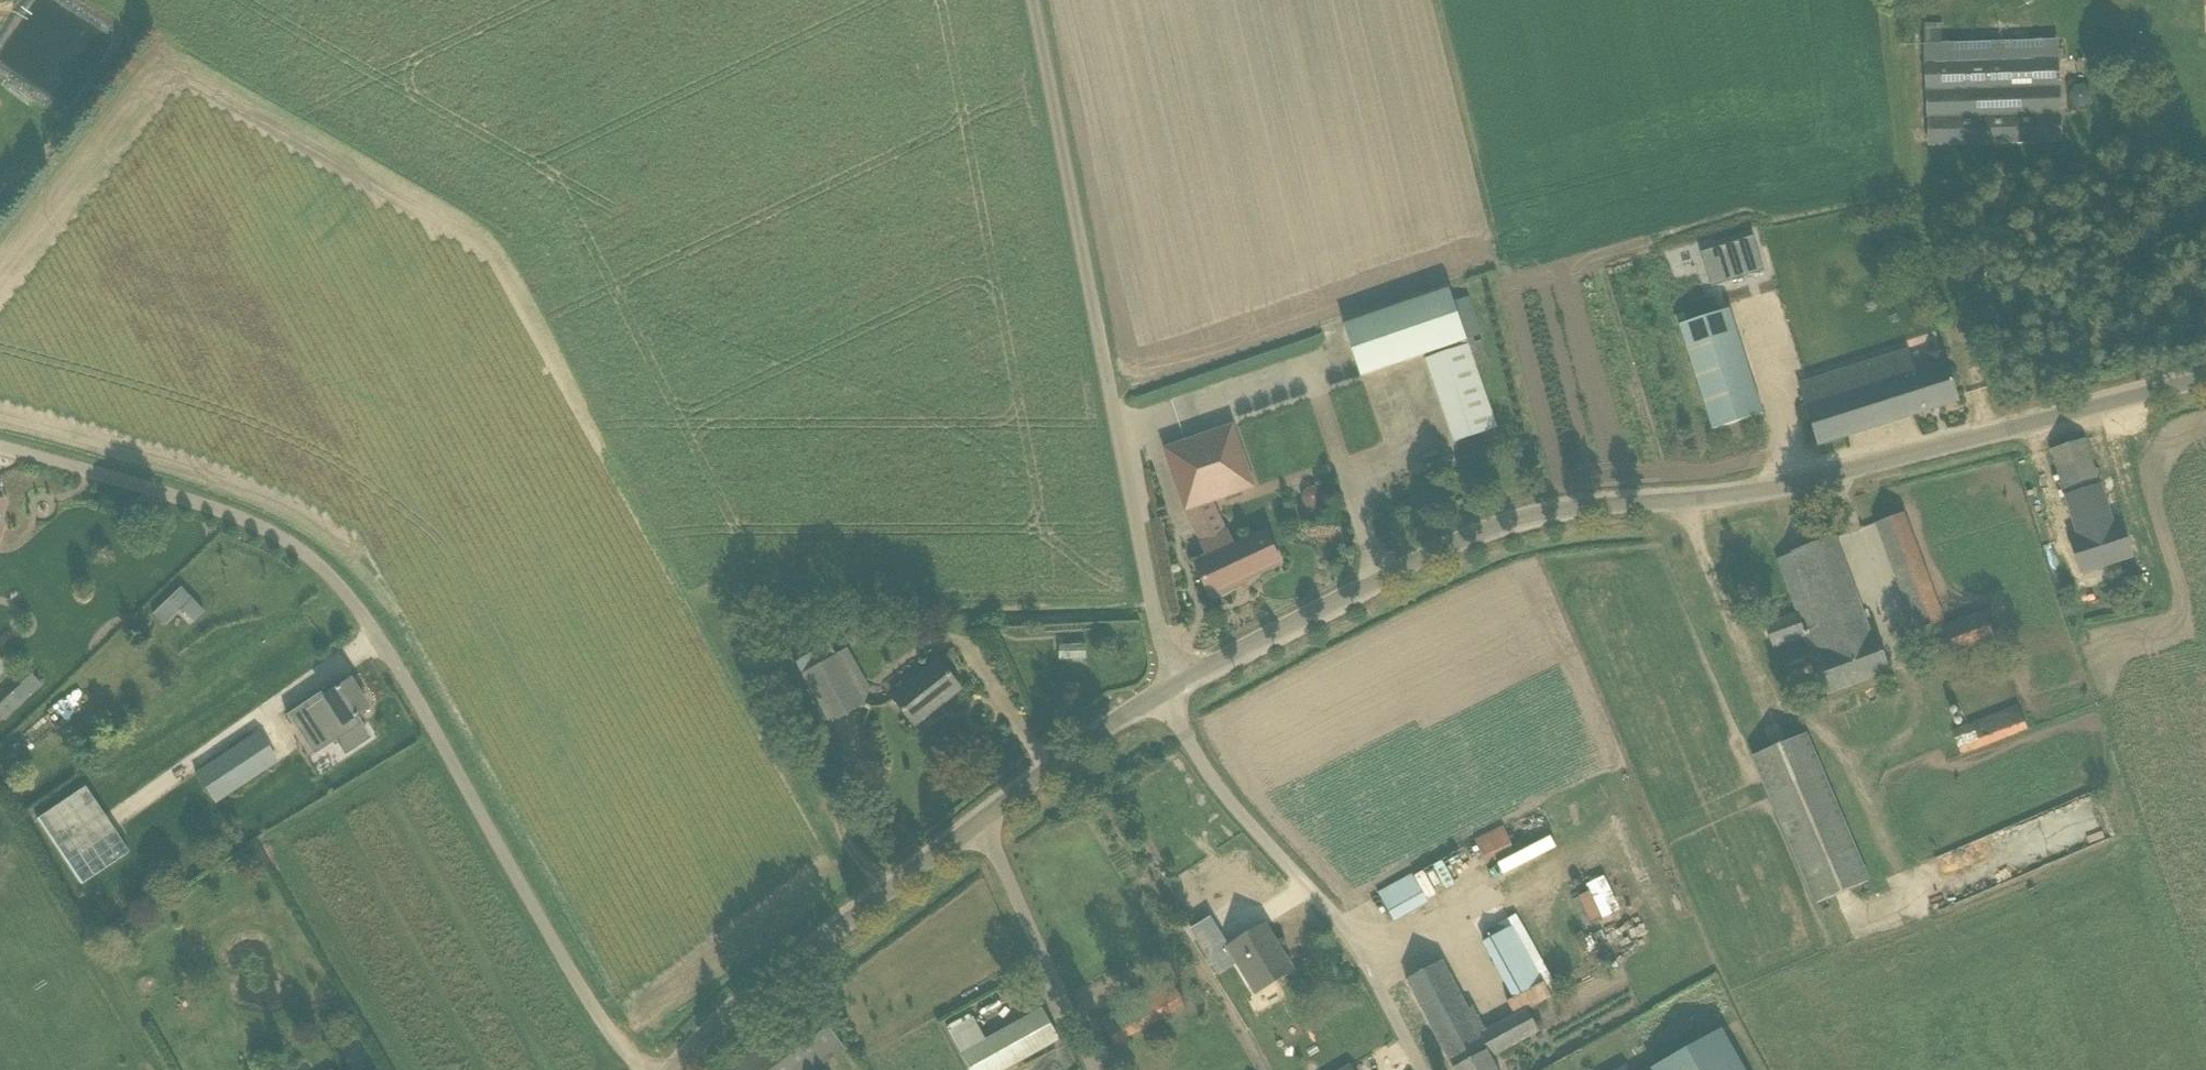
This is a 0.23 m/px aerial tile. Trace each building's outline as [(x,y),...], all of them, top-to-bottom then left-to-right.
[(2059,40),(1924,45),(1930,147),(2064,142),(2059,40)] [(1425,355),(1427,360),(1469,345),(1450,289),(1344,325),(1362,377),(1425,355)] [(1713,430),(1764,414),(1730,309),(1679,325),(1713,430)] [(1469,345),(1427,360),(1455,442),(1497,428),(1474,362),(1469,345)] [(1820,445),(1959,402),(1947,363),(1946,363),(1942,352),(1929,356),(1932,368),(1915,373),(1908,350),(1801,384),(1808,407),(1807,407),(1820,445)] [(1255,489),(1233,426),(1165,449),(1186,512),(1254,489),(1255,489)] [(2133,556),(2123,524),(2113,527),(2098,478),(2092,461),(2091,456),(2088,447),(2054,457),(2079,537),(2070,540),(2080,573),(2133,556)] [(1227,531),(1202,543),(1208,557),(1195,563),(1212,599),(1238,587),(1236,584),(1281,563),(1267,533),(1235,548),(1227,531)] [(1833,539),(1816,545),(1778,559),(1797,612),(1765,624),(1774,648),(1806,637),(1827,695),(1889,672),(1876,635),(1870,637),(1833,540),(1833,539)] [(1944,620),(1923,563),(1895,574),(1916,630),(1944,620)] [(1986,610),(1944,626),(1953,651),(1995,636),(1986,610)] [(803,673),(820,705),(831,724),(865,705),(837,654),(803,673)] [(892,696),(902,708),(915,725),(962,689),(938,660),(892,696)] [(368,709),(349,680),(322,698),(325,702),(301,718),(312,735),(336,719),(342,727),(368,709)] [(2028,730),(2018,704),(1971,722),(1952,730),(1962,755),(2028,730)] [(196,774),(216,803),(289,754),(270,725),(196,774)] [(1805,734),(1753,756),(1817,904),(1868,882),(1805,734)] [(150,841),(159,856),(216,823),(187,774),(183,777),(175,763),(156,773),(164,786),(152,793),(164,814),(154,820),(162,834),(150,841)] [(1492,874),(1538,855),(1533,843),(1515,851),(1504,826),(1477,837),(1492,874)] [(1392,919),(1427,902),(1413,873),(1378,889),(1392,919)] [(1588,891),(1578,896),(1590,921),(1600,917),(1588,891)] [(1513,926),(1483,942),(1496,966),(1526,950),(1513,926)] [(1233,986),(1243,1003),(1244,1002),(1294,972),(1284,955),(1279,958),(1261,928),(1229,948),(1247,977),(1233,986)] [(1528,1009),(1527,1008),(1478,1034),(1440,962),(1407,980),(1455,1069),(1498,1069),(1491,1058),(1540,1031),(1528,1009)] [(845,1048),(813,1006),(728,1069),(816,1069),(845,1048)] [(985,1041),(973,1019),(950,1032),(971,1069),(1006,1069),(1060,1040),(1043,1009),(985,1041)] [(1652,1069),(1745,1069),(1722,1029),(1652,1069)]
